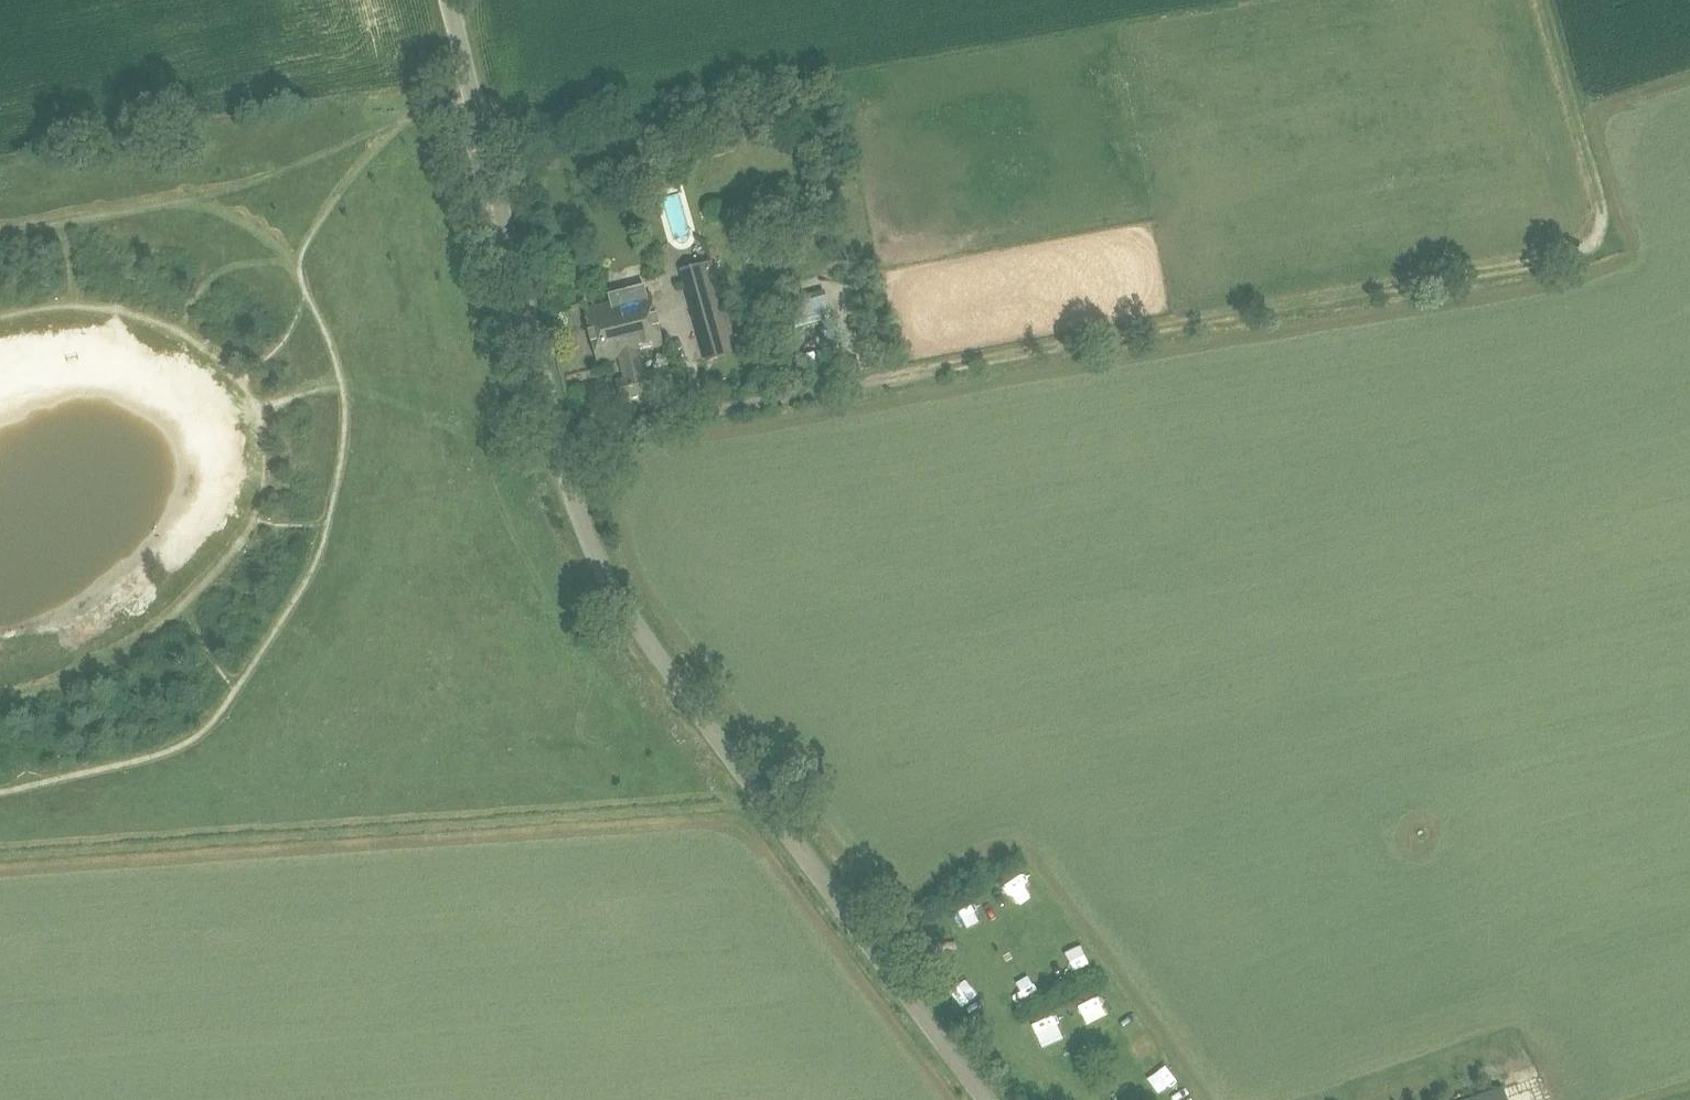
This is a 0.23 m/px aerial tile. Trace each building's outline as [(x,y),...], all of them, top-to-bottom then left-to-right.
[(738,350),(713,261),(680,271),(705,359),(738,350)] [(620,398),(673,386),(668,366),(645,372),(640,351),(663,346),(650,293),(584,309),(597,362),(618,357),(623,377),(616,379),(620,398)] [(1027,872),(1005,882),(1013,898),(1034,887),(1027,872)] [(1080,995),(1087,1023),(1110,1018),(1103,990),(1080,995)] [(1034,1018),(1048,1055),(1071,1046),(1058,1009),(1034,1018)] [(1153,1071),(1168,1093),(1185,1082),(1170,1060),(1153,1071)] [(1502,1088),(1469,1099),(1506,1099),(1502,1088)]
